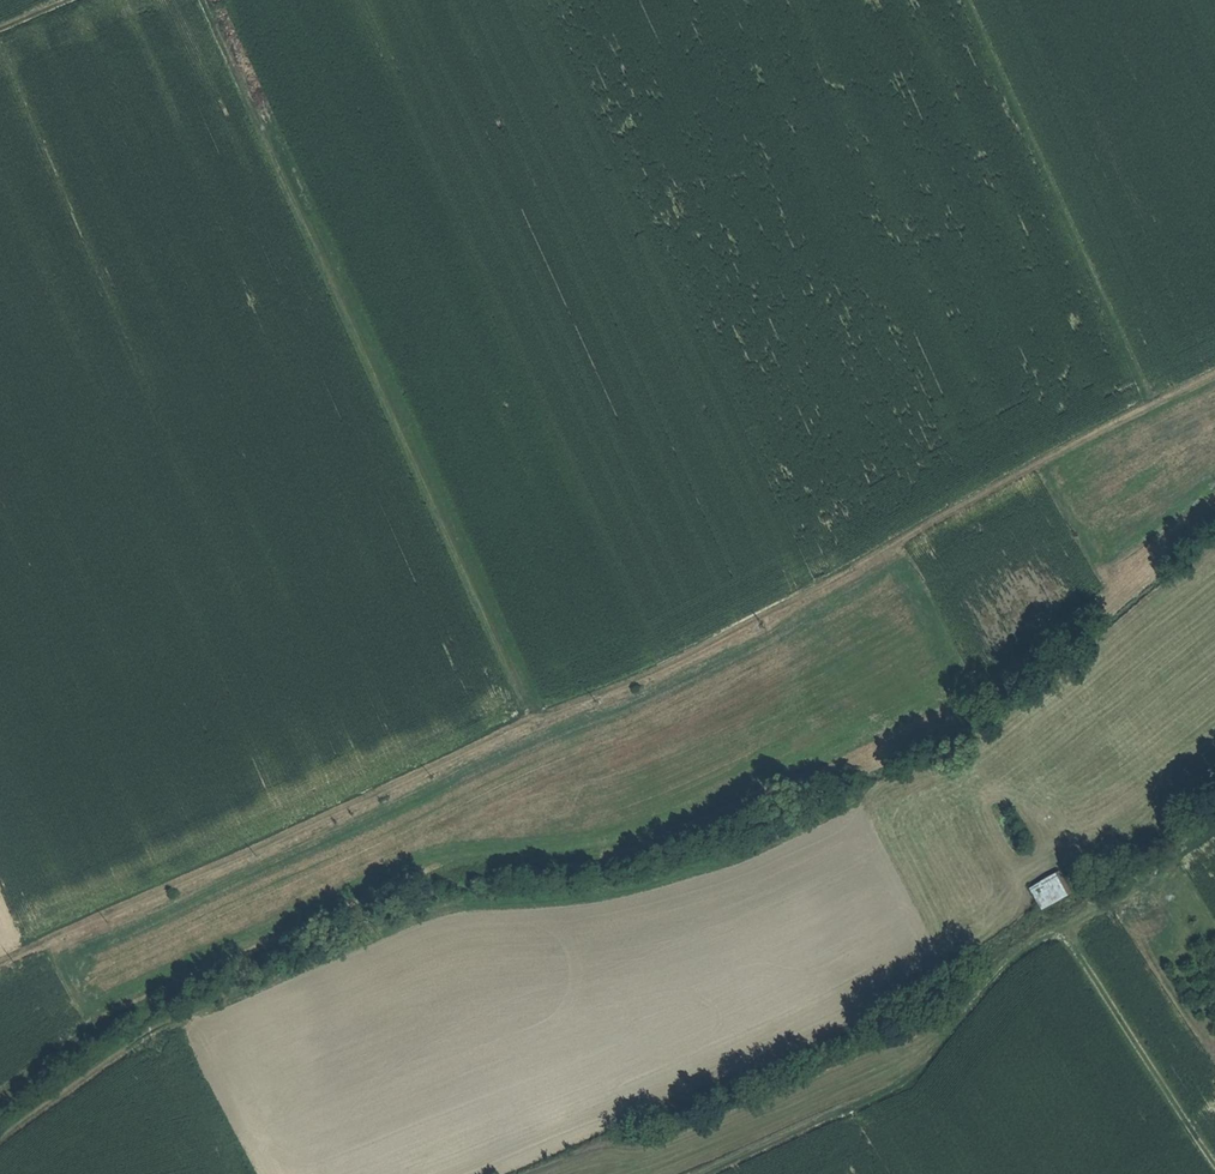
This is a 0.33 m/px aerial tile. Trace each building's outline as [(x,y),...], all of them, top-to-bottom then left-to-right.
[(1057,871),(1029,887),(1042,910),(1070,894),(1057,871)]
